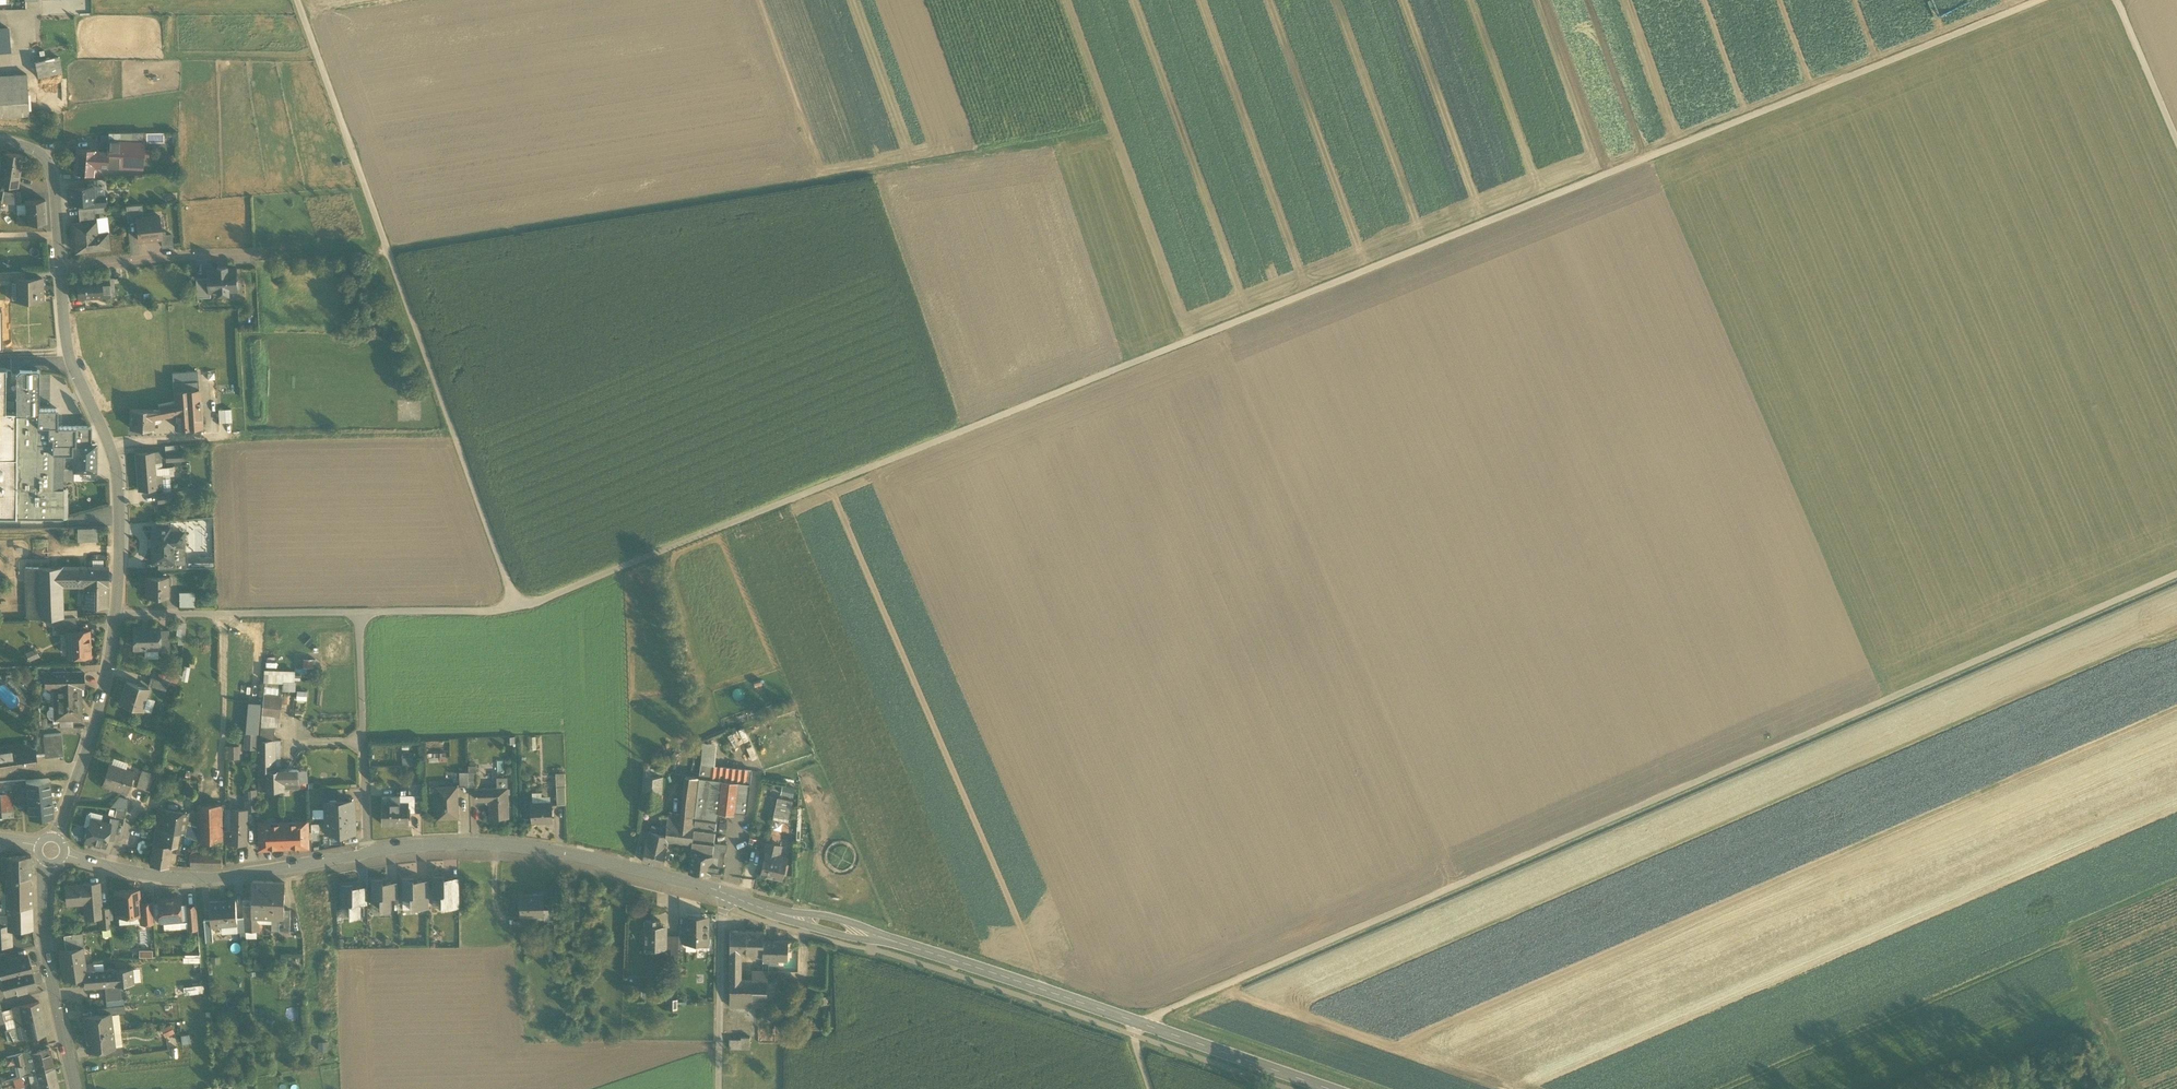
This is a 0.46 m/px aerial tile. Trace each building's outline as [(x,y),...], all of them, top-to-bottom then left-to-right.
[(10,50),(8,28),(0,28),(0,51),(10,50)] [(34,62),(38,78),(61,73),(61,71),(58,57),(34,62)] [(27,87),(26,74),(0,75),(0,89),(27,87)] [(0,89),(0,116),(29,115),(27,87),(0,89)] [(143,132),(107,132),(107,141),(143,142),(143,132)] [(105,165),(141,167),(143,142),(107,141),(106,151),(105,165)] [(75,171),(92,172),(92,164),(105,165),(106,151),(77,149),(75,171)] [(6,152),(2,173),(17,176),(21,155),(6,152)] [(2,173),(1,181),(16,183),(17,176),(2,173)] [(16,183),(1,181),(0,189),(3,190),(15,191),(16,183)] [(68,188),(69,203),(86,202),(94,201),(94,198),(93,186),(68,188)] [(1,202),(17,204),(21,204),(21,203),(20,192),(15,191),(3,190),(1,202)] [(86,202),(86,208),(106,207),(105,197),(94,198),(94,201),(86,202)] [(18,214),(18,225),(46,223),(45,200),(24,201),(25,203),(25,213),(18,214)] [(25,213),(25,203),(21,203),(21,204),(17,204),(18,214),(25,213)] [(127,221),(136,221),(136,217),(143,216),(142,204),(125,206),(127,221)] [(93,208),(86,208),(78,209),(79,224),(95,222),(94,217),(93,208)] [(138,240),(160,238),(160,236),(160,231),(158,215),(143,216),(136,217),(136,221),(138,240)] [(95,222),(96,232),(109,231),(107,216),(94,217),(95,222)] [(72,224),(75,253),(109,250),(107,237),(96,238),(96,232),(95,222),(79,224),(72,224)] [(171,233),(165,234),(165,236),(160,236),(160,238),(161,247),(172,246),(171,233)] [(237,288),(236,268),(227,268),(217,269),(209,269),(209,277),(210,291),(211,291),(219,291),(228,290),(228,288),(237,288)] [(10,280),(14,279),(24,278),(24,271),(0,273),(0,280),(10,280)] [(101,278),(102,297),(114,296),(113,277),(101,278)] [(210,291),(209,277),(196,278),(197,297),(211,297),(211,291),(210,291)] [(14,279),(14,301),(42,300),(42,278),(24,278),(14,279)] [(76,280),(78,298),(102,297),(101,278),(76,280)] [(15,518),(16,414),(16,413),(15,413),(15,412),(5,412),(5,369),(0,369),(0,518),(15,518)] [(16,413),(16,414),(36,414),(37,414),(37,408),(37,370),(21,370),(20,370),(19,370),(20,370),(16,374),(16,373),(15,374),(15,375),(16,375),(16,413)] [(172,374),(172,384),(198,382),(197,372),(172,374)] [(172,384),(173,392),(198,390),(198,382),(172,384)] [(174,402),(169,403),(170,415),(175,414),(176,429),(201,427),(198,390),(173,392),(174,402)] [(158,410),(153,410),(153,419),(170,415),(169,403),(158,405),(158,410)] [(57,409),(37,408),(37,414),(36,414),(36,444),(52,444),(52,426),(55,426),(57,426),(57,409)] [(152,429),(153,419),(153,410),(130,410),(130,428),(152,429)] [(36,444),(36,414),(16,414),(15,518),(66,518),(66,489),(62,489),(52,489),(52,469),(53,469),(53,444),(52,444),(36,444)] [(52,444),(53,444),(67,444),(74,444),(75,426),(55,426),(52,426),(52,444)] [(75,426),(74,444),(91,444),(91,426),(75,426)] [(67,461),(67,444),(53,444),(53,469),(62,469),(74,469),(74,461),(67,461)] [(95,444),(91,444),(74,444),(67,444),(67,461),(74,461),(74,469),(74,470),(73,470),(73,471),(82,471),(94,471),(95,471),(95,444)] [(165,452),(166,461),(182,460),(181,450),(175,451),(165,452)] [(135,455),(136,470),(155,469),(154,463),(153,453),(135,455)] [(162,475),(162,476),(170,476),(174,475),(173,467),(155,469),(155,476),(162,475)] [(52,489),(62,489),(62,481),(62,469),(53,469),(52,469),(52,489)] [(62,469),(62,481),(73,481),(73,471),(73,470),(74,470),(74,469),(62,469)] [(138,489),(156,488),(155,476),(155,469),(136,470),(138,489)] [(82,471),(82,480),(94,480),(94,471),(82,471)] [(171,492),(170,476),(162,476),(163,487),(163,493),(170,492),(171,492)] [(171,492),(170,492),(163,493),(158,494),(159,502),(171,501),(182,500),(181,491),(171,492)] [(168,528),(170,528),(170,520),(155,522),(155,528),(156,528),(168,528)] [(98,541),(98,528),(78,528),(78,541),(98,541)] [(158,562),(173,562),(173,561),(173,546),(183,546),(182,532),(168,532),(168,528),(156,528),(156,532),(152,532),(152,562),(158,562)] [(175,561),(175,564),(183,564),(183,562),(183,546),(173,546),(173,561),(175,561)] [(27,619),(40,618),(37,568),(25,568),(27,619)] [(58,568),(37,568),(40,618),(55,617),(60,617),(59,587),(58,568)] [(83,568),(58,568),(59,587),(63,587),(83,586),(83,568)] [(92,568),(83,568),(83,586),(107,585),(107,568),(103,568),(92,568)] [(147,596),(167,596),(167,585),(166,585),(166,578),(167,578),(167,577),(147,577),(147,579),(148,579),(148,585),(147,585),(147,596)] [(83,586),(83,606),(107,605),(107,585),(83,586)] [(179,606),(195,606),(195,591),(179,592),(179,606)] [(55,617),(56,633),(59,633),(66,633),(66,632),(76,631),(75,617),(63,617),(60,617),(55,617)] [(177,634),(184,635),(186,622),(177,621),(175,634),(177,634)] [(134,628),(134,648),(144,648),(157,648),(158,648),(158,642),(157,629),(157,627),(134,628)] [(158,642),(168,642),(168,629),(157,629),(158,642)] [(67,645),(67,656),(89,655),(88,631),(76,631),(66,632),(66,633),(69,632),(69,642),(67,645)] [(66,633),(59,633),(60,645),(67,645),(69,642),(69,632),(66,633)] [(157,648),(158,650),(168,650),(168,642),(158,642),(158,648),(157,648)] [(40,657),(35,647),(25,652),(29,662),(40,657)] [(157,648),(144,648),(144,657),(158,657),(158,650),(157,648)] [(313,658),(303,658),(303,667),(313,667),(313,658)] [(190,666),(183,665),(181,680),(187,681),(190,666)] [(265,680),(284,681),(295,681),(295,670),(265,669),(265,680)] [(44,686),(54,686),(53,682),(80,681),(80,679),(81,679),(81,672),(81,671),(49,672),(44,672),(44,686)] [(158,673),(157,679),(164,681),(166,675),(158,673)] [(1,678),(23,698),(26,688),(21,678),(11,675),(1,678)] [(177,677),(170,675),(169,683),(175,685),(177,677)] [(148,685),(166,690),(168,682),(164,681),(157,679),(150,677),(148,685)] [(265,680),(263,693),(283,695),(284,689),(284,681),(265,680)] [(80,682),(80,681),(53,682),(54,686),(54,694),(57,694),(58,705),(58,718),(59,718),(73,718),(79,718),(79,695),(80,695),(80,687),(80,682)] [(295,690),(295,681),(284,681),(284,689),(295,690)] [(119,704),(137,710),(141,697),(145,698),(145,696),(148,689),(126,682),(119,704)] [(307,691),(297,690),(296,699),(307,700),(307,691)] [(263,693),(262,714),(274,715),(280,716),(281,716),(282,703),(283,695),(263,693)] [(141,697),(137,710),(146,712),(146,711),(151,712),(155,699),(145,696),(145,698),(141,697)] [(248,701),(246,725),(259,726),(261,702),(248,701)] [(50,719),(58,718),(58,705),(49,705),(49,708),(46,710),(46,714),(48,718),(50,719)] [(273,723),(274,715),(262,714),(261,723),(273,723)] [(73,718),(59,718),(59,727),(73,726),(73,718)] [(168,724),(157,720),(155,728),(166,732),(168,724)] [(260,740),(273,740),(274,725),(274,723),(273,723),(261,723),(260,740)] [(259,733),(259,726),(246,725),(246,732),(257,733),(259,733)] [(245,732),(244,748),(256,749),(257,733),(246,732),(245,732)] [(44,735),(46,757),(63,755),(61,733),(44,735)] [(288,790),(288,788),(287,769),(281,769),(273,769),(272,745),(273,745),(273,740),(260,740),(259,750),(259,769),(259,788),(261,788),(261,790),(282,790),(288,790)] [(281,740),(273,740),(273,745),(272,745),(273,769),(281,769),(281,740)] [(702,742),(700,764),(713,765),(716,743),(702,742)] [(240,745),(228,745),(228,759),(240,759),(240,745)] [(24,770),(24,773),(36,772),(34,751),(22,753),(21,748),(0,752),(0,774),(24,770)] [(114,757),(111,764),(122,768),(125,769),(128,761),(114,757)] [(414,757),(412,757),(402,757),(402,765),(414,765),(414,757)] [(735,768),(713,765),(700,764),(699,773),(698,776),(695,813),(705,815),(716,816),(716,814),(715,814),(716,809),(747,812),(752,769),(735,768)] [(112,785),(127,790),(133,771),(125,769),(122,768),(121,770),(108,765),(102,784),(112,787),(112,785)] [(297,769),(287,769),(288,788),(298,788),(298,783),(297,770),(297,769)] [(136,786),(144,788),(149,773),(149,772),(140,770),(136,786)] [(307,770),(297,770),(298,783),(308,783),(307,770)] [(460,786),(469,785),(468,771),(459,772),(460,786)] [(477,771),(468,771),(469,785),(477,785),(477,771)] [(555,773),(556,786),(565,785),(565,772),(555,773)] [(154,775),(149,773),(144,788),(149,790),(154,775)] [(642,780),(642,789),(661,790),(662,776),(643,775),(642,780)] [(684,775),(680,813),(694,815),(695,813),(698,776),(692,776),(684,775)] [(497,788),(507,787),(507,777),(497,777),(497,788)] [(26,781),(29,816),(51,814),(48,779),(26,781)] [(408,812),(414,812),(413,797),(421,796),(421,782),(407,783),(407,795),(408,801),(408,812)] [(794,795),(795,785),(782,784),(781,794),(794,795)] [(436,786),(438,817),(458,816),(456,785),(436,786)] [(566,803),(565,785),(556,786),(556,803),(566,803)] [(489,799),(490,817),(508,816),(507,787),(497,788),(477,788),(477,799),(489,799)] [(660,806),(661,790),(642,789),(641,805),(660,806)] [(247,809),(247,810),(257,809),(256,790),(246,790),(246,809),(247,809)] [(532,791),(532,802),(550,801),(550,795),(541,795),(541,791),(532,791)] [(1,818),(14,817),(12,793),(0,794),(0,800),(1,818)] [(115,809),(125,811),(128,798),(119,795),(110,806),(116,806),(115,809)] [(382,796),(383,804),(395,803),(395,795),(382,796)] [(422,811),(421,796),(413,797),(414,812),(422,811)] [(773,819),(787,822),(792,800),(778,797),(773,819)] [(398,803),(395,803),(383,804),(383,824),(393,824),(393,822),(408,821),(408,812),(408,801),(399,801),(398,802),(398,803)] [(531,802),(532,820),(551,819),(550,801),(532,802),(531,802)] [(326,808),(327,818),(354,817),(353,802),(326,803),(326,808)] [(200,840),(222,843),(221,803),(199,804),(200,828),(200,840)] [(158,807),(155,829),(172,831),(176,810),(158,807)] [(313,818),(327,818),(326,808),(313,809),(313,818)] [(125,811),(115,809),(114,816),(123,818),(125,811)] [(224,843),(246,843),(247,810),(247,809),(246,809),(232,809),(231,830),(226,830),(224,830),(224,843)] [(83,825),(86,826),(89,824),(90,819),(99,821),(100,821),(102,813),(90,810),(86,814),(83,825)] [(184,833),(185,835),(186,824),(188,811),(176,810),(172,831),(179,832),(184,833)] [(676,825),(693,827),(694,815),(680,813),(679,816),(677,816),(676,825)] [(695,813),(694,815),(693,827),(715,829),(716,816),(705,815),(695,813)] [(674,839),(676,825),(677,816),(667,815),(665,833),(665,838),(668,839),(674,839)] [(713,841),(725,842),(727,825),(724,825),(725,817),(716,816),(715,829),(713,841)] [(106,839),(114,840),(119,819),(110,817),(108,823),(110,824),(106,839)] [(354,831),(354,817),(327,818),(327,832),(354,831)] [(85,840),(104,845),(105,838),(106,839),(110,824),(108,823),(100,821),(99,821),(98,822),(94,825),(90,824),(89,824),(86,826),(85,830),(87,833),(85,840)] [(301,823),(301,838),(309,838),(310,838),(309,831),(309,821),(300,821),(300,823),(301,823)] [(257,823),(258,840),(266,839),(266,825),(267,824),(267,823),(257,823)] [(298,825),(283,825),(284,844),(287,844),(288,847),(299,847),(298,841),(301,841),(301,838),(301,823),(300,823),(298,823),(298,825)] [(311,831),(320,831),(320,823),(311,823),(311,831)] [(195,826),(186,824),(185,835),(186,835),(193,838),(195,826)] [(281,844),(284,844),(283,825),(268,826),(268,824),(267,824),(266,825),(266,839),(267,842),(270,842),(270,848),(281,847),(281,844)] [(674,839),(692,841),(693,827),(676,825),(674,839)] [(715,829),(693,827),(692,841),(690,853),(688,872),(709,874),(722,875),(722,866),(723,863),(715,862),(715,865),(711,865),(713,841),(715,829)] [(179,832),(172,831),(155,829),(149,864),(167,865),(169,856),(168,855),(169,851),(171,844),(176,845),(179,832)] [(648,830),(646,842),(666,846),(668,839),(665,838),(665,833),(648,830)] [(311,831),(309,831),(310,838),(312,838),(313,840),(320,840),(320,831),(311,831)] [(310,847),(309,838),(301,838),(301,841),(298,841),(299,847),(299,848),(310,847)] [(266,839),(258,840),(259,849),(270,849),(270,848),(270,842),(267,842),(266,839)] [(725,842),(713,841),(711,865),(715,865),(715,862),(723,863),(726,843),(725,842)] [(823,857),(824,863),(827,869),(833,874),(839,875),(846,875),(852,871),(856,866),(858,860),(857,853),(854,847),(849,843),(842,841),(835,842),(830,845),(825,850),(823,857)] [(662,865),(666,846),(646,842),(642,860),(662,865)] [(767,843),(765,851),(779,854),(781,846),(767,843)] [(169,856),(167,865),(174,865),(176,853),(175,852),(169,851),(168,855),(169,856)] [(788,857),(779,854),(765,851),(760,873),(782,879),(788,857)] [(189,866),(222,867),(223,855),(190,854),(189,866)] [(2,878),(5,878),(31,877),(31,855),(27,855),(1,856),(2,878)] [(435,876),(435,894),(442,894),(442,907),(453,907),(453,880),(453,878),(444,878),(444,876),(435,876)] [(31,878),(31,877),(5,878),(5,879),(8,879),(8,884),(5,884),(5,892),(9,892),(9,907),(32,907),(31,883),(29,884),(29,878),(31,878)] [(404,878),(405,896),(411,896),(411,908),(422,908),(422,882),(422,880),(414,880),(414,878),(404,878)] [(380,898),(381,910),(392,910),(391,898),(391,884),(391,882),(383,882),(383,879),(374,880),(374,898),(380,898)] [(256,917),(271,917),(272,883),(272,881),(253,880),(252,900),(251,916),(256,917)] [(88,902),(89,917),(100,916),(101,916),(100,909),(98,883),(83,884),(83,885),(65,886),(67,904),(82,903),(88,902)] [(285,883),(272,883),(271,917),(279,918),(284,918),(284,910),(285,883)] [(343,885),(344,903),(350,903),(350,916),(361,916),(361,903),(361,889),(361,887),(353,887),(353,885),(343,885)] [(118,915),(139,913),(140,913),(139,903),(138,890),(116,892),(118,915)] [(0,907),(5,908),(5,907),(9,907),(9,892),(5,892),(0,892),(0,893),(0,907)] [(538,918),(554,917),(554,914),(560,914),(560,910),(544,910),(543,897),(534,897),(533,895),(521,896),(522,915),(538,915),(538,918)] [(160,920),(163,920),(181,918),(180,904),(179,898),(159,899),(160,920)] [(244,917),(245,931),(256,931),(260,930),(260,923),(260,922),(256,922),(256,917),(251,916),(252,900),(243,899),(244,917)] [(212,919),(212,926),(213,926),(222,925),(222,924),(236,923),(237,923),(237,918),(235,900),(234,900),(235,901),(220,903),(220,901),(210,902),(212,919)] [(139,922),(140,922),(154,921),(152,902),(139,903),(140,913),(139,913),(139,922)] [(187,903),(180,904),(181,918),(163,920),(164,929),(182,927),(188,927),(186,907),(187,907),(187,903)] [(188,927),(188,928),(198,928),(196,906),(187,907),(186,907),(188,927)] [(33,929),(32,907),(9,907),(5,907),(5,908),(5,915),(5,930),(10,930),(33,929)] [(100,916),(101,929),(110,928),(109,908),(100,909),(101,916),(100,916)] [(278,931),(289,931),(290,910),(284,910),(284,918),(279,918),(278,931)] [(139,922),(139,913),(118,915),(119,921),(121,923),(139,922)] [(10,945),(10,930),(5,930),(5,915),(0,915),(0,945),(10,945)] [(686,940),(697,940),(697,939),(707,939),(708,919),(700,919),(700,916),(685,916),(685,924),(686,924),(686,940)] [(236,923),(237,932),(245,932),(245,931),(244,917),(237,918),(237,923),(236,923)] [(653,947),(665,947),(665,934),(663,934),(663,924),(662,924),(660,924),(660,921),(659,920),(654,920),(654,918),(645,918),(645,930),(640,930),(640,941),(643,941),(647,941),(647,944),(653,944),(653,947)] [(204,919),(206,942),(214,941),(213,926),(212,926),(212,919),(204,919)] [(222,924),(222,925),(223,933),(237,932),(236,923),(222,924)] [(111,935),(110,928),(101,929),(101,936),(111,935)] [(256,939),(256,931),(245,931),(245,932),(245,939),(256,939)] [(741,953),(745,952),(746,931),(730,931),(730,952),(741,953)] [(745,952),(750,953),(763,953),(763,941),(764,931),(746,931),(745,952)] [(63,935),(65,950),(81,948),(83,948),(81,932),(63,935)] [(665,934),(665,947),(671,947),(671,946),(678,946),(678,942),(678,934),(665,934)] [(787,941),(763,941),(763,953),(763,958),(769,958),(786,959),(787,941)] [(63,978),(83,976),(84,976),(84,972),(83,964),(81,948),(65,950),(60,951),(63,978)] [(741,972),(741,953),(730,952),(730,979),(738,979),(738,972),(741,972)] [(6,994),(16,991),(18,992),(26,990),(27,988),(34,986),(31,973),(33,973),(32,967),(30,967),(26,955),(19,956),(18,956),(9,958),(8,959),(0,961),(0,971),(1,973),(3,972),(5,982),(3,982),(6,994)] [(220,955),(211,956),(211,964),(221,963),(220,955)] [(83,964),(84,972),(94,971),(93,964),(93,963),(83,964)] [(103,963),(93,964),(94,971),(103,970),(103,963)] [(140,967),(131,968),(132,981),(141,981),(140,967)] [(103,970),(94,971),(84,972),(84,976),(83,976),(84,986),(132,983),(132,981),(131,968),(103,970)] [(752,970),(752,979),(759,979),(758,998),(767,999),(767,982),(767,980),(767,971),(762,971),(752,970)] [(636,979),(636,985),(636,991),(635,995),(647,995),(647,979),(636,979)] [(752,979),(738,979),(738,986),(730,986),(730,998),(752,998),(752,979)] [(776,982),(767,982),(767,999),(775,999),(776,982)] [(185,995),(203,992),(202,984),(184,986),(185,995)] [(105,987),(106,1001),(120,999),(120,986),(105,987)] [(815,996),(816,1003),(824,1003),(824,995),(815,996)] [(752,1007),(752,998),(730,998),(730,1007),(752,1007)] [(767,1007),(767,999),(758,998),(752,998),(752,1007),(767,1007)] [(106,1001),(106,1007),(117,1006),(121,1005),(120,999),(106,1001)] [(677,999),(668,999),(668,1006),(668,1009),(677,1009),(677,999)] [(20,1006),(27,1037),(46,1033),(38,1002),(20,1006)] [(20,1006),(11,1008),(17,1029),(19,1039),(27,1037),(20,1006)] [(98,1008),(99,1015),(109,1013),(109,1014),(118,1013),(117,1006),(106,1007),(98,1008)] [(11,1008),(1,1011),(4,1022),(9,1041),(14,1040),(11,1031),(17,1029),(11,1008)] [(815,1010),(814,1029),(823,1030),(824,1010),(815,1010)] [(83,1016),(85,1033),(111,1030),(109,1014),(109,1013),(99,1015),(83,1016)] [(118,1013),(109,1014),(111,1030),(120,1029),(118,1013)] [(796,1027),(808,1027),(809,1016),(796,1016),(796,1027)] [(160,1028),(164,1037),(174,1032),(170,1024),(160,1028)] [(122,1045),(120,1029),(111,1030),(113,1046),(122,1045)] [(113,1046),(111,1030),(85,1033),(87,1050),(103,1048),(113,1047),(113,1046)] [(189,1034),(180,1035),(181,1044),(190,1043),(189,1034)] [(741,1039),(729,1039),(729,1049),(741,1049),(750,1049),(750,1044),(750,1036),(741,1036),(741,1039)] [(328,1041),(318,1042),(318,1051),(328,1051),(328,1041)] [(103,1048),(103,1055),(123,1052),(122,1045),(113,1046),(113,1047),(103,1048)] [(49,1049),(32,1053),(36,1072),(53,1068),(49,1049)] [(25,1075),(36,1072),(32,1053),(31,1050),(21,1053),(24,1064),(16,1066),(18,1073),(20,1073),(21,1077),(21,1076),(25,1075)] [(16,1064),(16,1066),(24,1064),(21,1053),(14,1055),(16,1064)] [(16,1064),(14,1055),(4,1057),(7,1066),(16,1064)] [(53,1068),(36,1072),(36,1074),(38,1084),(31,1086),(32,1088),(58,1088),(53,1068)] [(29,1075),(31,1086),(38,1084),(36,1074),(29,1075)] [(16,1088),(24,1087),(21,1076),(21,1077),(13,1079),(16,1088)]
